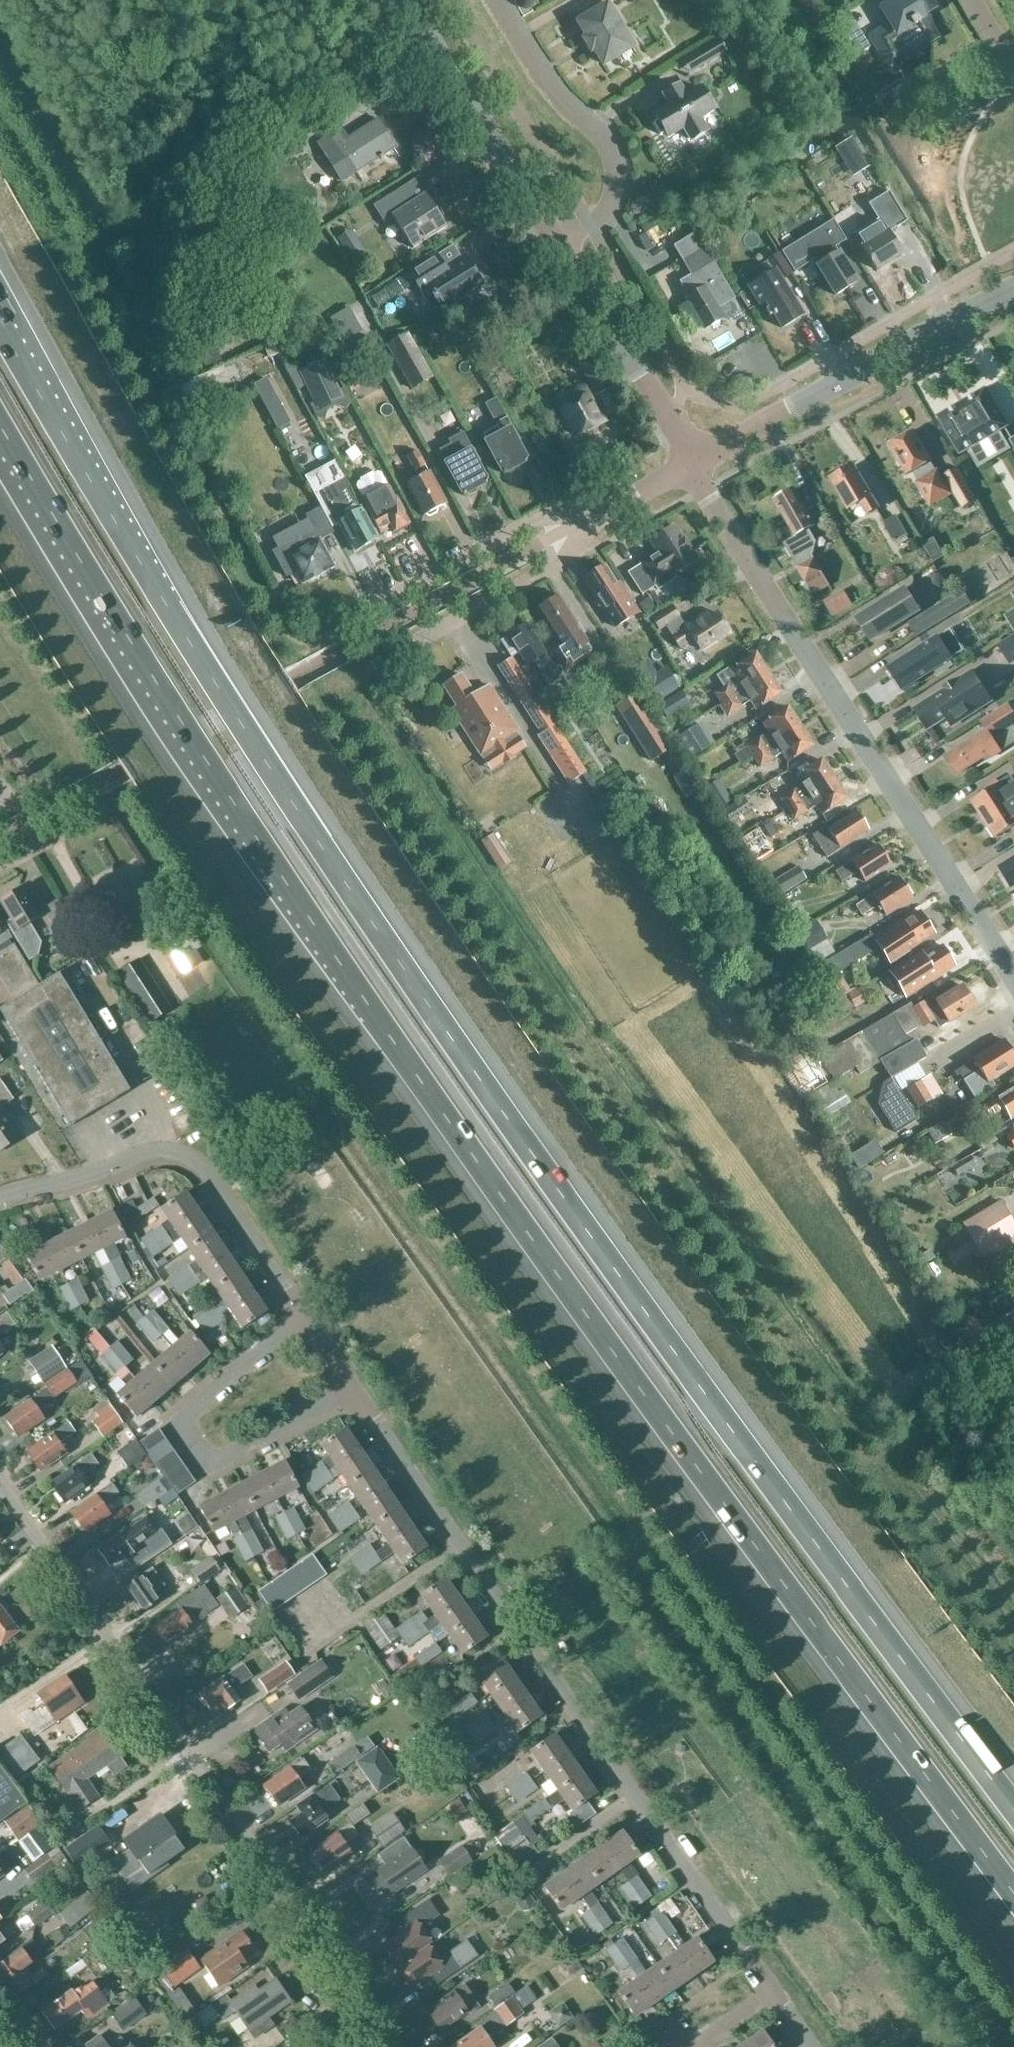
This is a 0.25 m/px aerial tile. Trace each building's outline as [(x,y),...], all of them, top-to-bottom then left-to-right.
[(883,8),(894,26),(882,33),(898,60),(937,37),(923,15),(936,7),(931,0),(896,0),(883,8)] [(603,64),(632,47),(607,4),(578,22),(585,33),(581,35),(590,51),(594,49),(603,64)] [(860,31),(845,40),(855,55),(870,46),(860,31)] [(720,41),(702,51),(710,65),(728,54),(720,41)] [(658,120),(652,123),(660,135),(665,132),(668,137),(683,128),(690,140),(705,131),(698,119),(713,110),(700,88),(685,97),(681,90),(665,99),(670,106),(655,115),(658,120)] [(396,147),(378,119),(343,142),(336,132),(318,144),(343,181),(396,147)] [(398,189),(374,205),(383,220),(392,214),(413,248),(446,226),(425,193),(407,204),(406,203),(400,192),(398,189)] [(901,253),(888,230),(907,219),(891,193),(880,199),(883,204),(866,214),(879,236),(861,246),(876,269),(891,260),(889,257),(897,252),(899,255),(901,253)] [(857,281),(841,254),(839,250),(836,252),(833,247),(847,239),(834,218),(782,249),(795,270),(816,257),(819,262),(816,264),(835,295),(857,281)] [(674,245),(673,246),(675,250),(676,249),(683,261),(705,248),(696,233),(674,245)] [(645,235),(638,239),(644,250),(651,246),(645,235)] [(483,284),(465,255),(441,270),(434,258),(410,272),(434,313),(442,308),(449,304),(450,305),(467,294),(468,296),(481,289),(479,286),(483,284)] [(762,273),(764,277),(748,286),(759,304),(765,301),(781,328),(803,314),(787,288),(786,288),(781,280),(792,274),(780,255),(770,261),(773,266),(762,273)] [(719,320),(722,318),(716,309),(734,298),(721,277),(721,276),(712,261),(679,281),(688,297),(686,297),(692,309),(683,315),(692,331),(703,325),(705,328),(707,327),(712,329),(719,325),(719,320)] [(396,280),(383,288),(389,298),(402,289),(396,280)] [(408,332),(387,344),(412,388),(433,376),(408,332)] [(351,391),(380,375),(368,352),(338,368),(351,391)] [(592,353),(579,360),(596,394),(610,387),(592,353)] [(307,385),(328,374),(323,364),(301,375),(307,385)] [(328,374),(307,385),(319,407),(332,400),(334,403),(341,399),(328,374)] [(268,405),(281,397),(270,377),(257,385),(268,405)] [(599,409),(595,411),(582,386),(566,395),(571,404),(562,409),(575,435),(586,429),(587,432),(607,422),(599,409)] [(945,416),(967,453),(1013,425),(992,388),(945,416)] [(496,398),(485,404),(495,424),(498,422),(507,418),(496,398)] [(280,405),(270,411),(279,428),(289,422),(280,405)] [(503,432),(486,441),(503,473),(507,471),(511,472),(516,470),(518,465),(527,460),(516,441),(521,438),(515,426),(513,427),(508,417),(507,418),(498,422),(503,432)] [(439,449),(446,462),(463,495),(467,493),(470,494),(477,490),(478,487),(487,482),(477,462),(481,460),(474,447),(472,448),(463,431),(448,439),(451,443),(439,449)] [(914,432),(891,445),(902,462),(899,464),(907,476),(913,473),(932,505),(950,494),(938,476),(939,474),(914,432)] [(418,478),(406,484),(423,516),(426,514),(429,516),(436,513),(437,508),(446,503),(430,471),(428,471),(417,450),(406,455),(418,478)] [(879,508),(853,467),(833,479),(850,508),(861,501),(869,514),(879,508)] [(979,499),(961,468),(947,476),(965,507),(979,499)] [(363,500),(379,532),(389,527),(392,532),(409,523),(404,513),(406,512),(398,497),(396,498),(389,486),(388,486),(381,473),(377,472),(374,474),(373,472),(360,479),(361,480),(358,482),(356,485),(363,499),(363,500)] [(344,477),(316,493),(320,500),(332,522),(339,518),(356,551),(365,546),(373,546),(376,540),(378,540),(361,508),(344,477)] [(816,526),(795,489),(776,499),(775,498),(772,501),(772,502),(775,501),(792,530),(780,537),(813,595),(831,586),(816,560),(814,557),(817,543),(809,530),(816,526)] [(277,549),(271,552),(286,580),(297,574),(302,584),(334,567),(320,539),(334,532),(320,506),(305,514),(313,529),(277,549)] [(910,534),(899,515),(888,522),(899,541),(910,534)] [(651,539),(658,551),(627,570),(642,593),(655,585),(656,587),(675,575),(674,573),(695,560),(689,549),(689,546),(685,540),(682,539),(673,525),(651,539)] [(617,583),(604,565),(583,578),(615,627),(638,611),(619,582),(617,583)] [(858,619),(872,641),(920,610),(906,588),(858,619)] [(655,589),(638,600),(646,613),(664,603),(655,589)] [(918,635),(970,601),(963,591),(911,625),(918,635)] [(590,645),(577,625),(558,594),(555,596),(550,595),(545,598),(545,602),(536,608),(557,642),(549,647),(560,664),(568,659),(572,666),(593,653),(588,646),(590,645)] [(701,649),(729,631),(717,613),(709,617),(705,611),(684,625),(671,605),(651,618),(658,629),(666,624),(680,646),(693,638),(701,649)] [(526,623),(508,634),(526,663),(533,659),(542,673),(540,674),(547,685),(560,677),(526,623)] [(1013,662),(1013,636),(999,645),(1011,664),(1013,662)] [(889,669),(903,690),(935,669),(938,674),(952,666),(949,661),(952,659),(938,637),(889,669)] [(730,667),(716,675),(724,687),(716,692),(722,702),(768,673),(755,654),(731,670),(730,667)] [(568,782),(585,771),(511,657),(498,666),(541,733),(538,735),(568,782)] [(679,686),(667,667),(639,684),(652,704),(679,686)] [(946,690),(915,709),(928,730),(947,718),(952,726),(992,701),(973,672),(955,684),(956,685),(947,691),(946,690)] [(768,673),(722,702),(729,712),(750,699),(755,708),(780,693),(768,673)] [(480,755),(518,730),(489,685),(474,695),(461,674),(443,686),(456,706),(451,709),(480,755)] [(557,722),(572,712),(559,691),(544,702),(557,722)] [(956,775),(984,758),(986,761),(1013,744),(1013,729),(1012,726),(1013,725),(1013,712),(1009,704),(982,721),(988,732),(974,740),(946,758),(956,775)] [(748,745),(754,755),(800,726),(794,718),(796,715),(792,710),(788,710),(787,707),(763,723),(769,731),(748,745)] [(671,741),(650,708),(629,721),(651,754),(671,741)] [(692,757),(710,746),(696,725),(679,737),(692,757)] [(804,733),(800,726),(754,755),(762,766),(783,752),(788,761),(812,746),(810,742),(810,738),(807,733),(804,733)] [(748,745),(736,753),(742,763),(754,755),(748,745)] [(781,798),(787,808),(833,779),(828,772),(829,768),(825,762),(822,762),(821,760),(796,775),(802,784),(781,798)] [(838,787),(833,779),(787,808),(793,818),(815,804),(821,814),(846,798),(843,795),(844,792),(841,787),(838,787)] [(718,780),(706,787),(719,808),(731,800),(718,780)] [(973,801),(985,819),(1013,801),(1013,780),(1003,787),(1001,783),(973,801)] [(754,808),(748,798),(726,812),(732,822),(754,808)] [(985,819),(996,838),(1012,828),(1013,831),(1013,801),(985,819)] [(827,825),(812,835),(826,857),(840,848),(841,849),(853,841),(851,838),(867,828),(857,812),(841,822),(840,820),(829,828),(827,825)] [(771,821),(763,825),(770,837),(777,832),(771,821)] [(498,869),(511,861),(493,833),(481,841),(498,869)] [(778,848),(771,838),(752,850),(759,860),(778,848)] [(891,864),(877,844),(836,870),(843,880),(858,871),(865,881),(891,864)] [(1012,888),(1013,886),(1013,859),(999,868),(1001,870),(1000,874),(1003,878),(1006,879),(1012,888)] [(810,877),(804,866),(777,883),(784,893),(810,877)] [(899,877),(856,904),(863,915),(879,904),(885,914),(912,898),(899,877)] [(103,890),(92,896),(105,920),(115,914),(118,920),(130,913),(127,908),(136,903),(132,896),(148,887),(142,878),(127,886),(123,879),(113,884),(110,879),(99,885),(103,890)] [(29,923),(39,917),(22,888),(19,889),(16,889),(11,892),(11,894),(0,901),(11,920),(6,923),(28,961),(37,956),(40,943),(29,923)] [(813,919),(800,897),(783,907),(796,929),(813,919)] [(62,936),(74,929),(57,903),(46,911),(62,936)] [(873,935),(854,946),(861,957),(876,948),(883,948),(892,962),(908,951),(907,949),(934,932),(921,911),(895,928),(893,926),(875,938),(873,935)] [(142,932),(154,953),(179,939),(167,918),(142,932)] [(825,932),(817,920),(801,931),(809,943),(825,932)] [(130,1091),(57,973),(38,985),(10,940),(0,946),(0,973),(16,999),(0,1009),(0,1013),(70,1127),(130,1091)] [(832,960),(822,966),(828,977),(839,971),(861,957),(854,946),(832,960)] [(923,959),(918,951),(892,966),(903,985),(924,972),(930,982),(942,975),(940,972),(955,963),(943,946),(923,959)] [(172,956),(183,974),(194,967),(183,949),(172,956)] [(197,949),(190,953),(197,964),(204,960),(197,949)] [(171,1010),(139,959),(116,973),(148,1024),(171,1010)] [(907,1011),(904,1007),(819,1059),(832,1080),(856,1066),(859,1071),(881,1058),(893,1077),(927,1057),(916,1038),(911,1041),(906,1033),(922,1023),(924,1026),(934,1019),(938,1027),(947,1021),(949,1022),(975,1006),(962,985),(935,1002),(937,1004),(928,1009),(923,1001),(907,1011)] [(1004,1040),(954,1071),(957,1076),(960,1074),(975,1097),(995,1085),(991,1079),(1013,1064),(1013,1056),(1004,1040)] [(920,1108),(933,1100),(917,1075),(909,1080),(911,1083),(906,1087),(920,1108)] [(919,1119),(893,1077),(884,1082),(878,1100),(898,1132),(919,1119)] [(13,1100),(0,1081),(0,1151),(21,1137),(1,1108),(13,1100)] [(850,1102),(842,1089),(838,1092),(831,1081),(809,1094),(823,1118),(850,1102)] [(984,1105),(991,1116),(1004,1107),(1011,1118),(1013,1117),(1013,1086),(984,1105)] [(1002,1119),(974,1136),(982,1148),(1009,1131),(1002,1119)] [(862,1149),(850,1156),(858,1170),(870,1163),(862,1149)] [(199,1213),(186,1193),(162,1209),(169,1220),(142,1238),(149,1248),(199,1213)] [(963,1223),(984,1257),(1009,1242),(1006,1237),(1013,1232),(1013,1223),(1001,1200),(963,1223)] [(131,1203),(121,1208),(130,1225),(140,1219),(131,1203)] [(124,1238),(111,1211),(89,1222),(103,1249),(124,1238)] [(153,1254),(180,1236),(189,1249),(213,1233),(199,1213),(149,1248),(153,1254)] [(68,1233),(81,1259),(103,1249),(89,1222),(68,1233)] [(47,1243),(60,1270),(81,1259),(68,1233),(47,1243)] [(213,1233),(189,1249),(195,1259),(169,1277),(175,1287),(226,1252),(213,1233)] [(47,1243),(25,1254),(38,1281),(60,1270),(47,1243)] [(930,1249),(923,1253),(928,1261),(935,1257),(930,1249)] [(179,1293),(206,1275),(215,1288),(239,1272),(226,1252),(175,1287),(179,1293)] [(132,1277),(121,1255),(111,1261),(123,1282),(132,1277)] [(123,1282),(111,1261),(104,1264),(115,1286),(123,1282)] [(933,1261),(922,1268),(929,1279),(940,1272),(933,1261)] [(239,1272),(215,1288),(228,1308),(252,1292),(239,1272)] [(80,1304),(91,1298),(80,1277),(69,1283),(80,1304)] [(69,1283),(63,1286),(74,1307),(80,1304),(69,1283)] [(27,1293),(20,1284),(3,1296),(10,1305),(27,1293)] [(252,1292),(228,1308),(242,1328),(266,1312),(252,1292)] [(221,1313),(214,1302),(194,1315),(202,1326),(221,1313)] [(23,1318),(14,1306),(0,1316),(0,1334),(23,1318)] [(153,1310),(145,1316),(161,1335),(169,1328),(153,1310)] [(221,1313),(202,1326),(206,1331),(225,1319),(221,1313)] [(145,1316),(137,1324),(153,1342),(161,1335),(145,1316)] [(189,1331),(171,1346),(192,1371),(210,1355),(189,1331)] [(133,1360),(117,1341),(108,1348),(125,1367),(133,1360)] [(63,1346),(55,1352),(62,1363),(71,1357),(63,1346)] [(192,1371),(171,1346),(152,1362),(174,1387),(192,1371)] [(52,1347),(29,1361),(42,1382),(65,1368),(62,1363),(55,1352),(52,1347)] [(108,1348),(100,1355),(117,1374),(125,1367),(108,1348)] [(155,1403),(174,1387),(152,1362),(134,1378),(155,1403)] [(47,1389),(4,1418),(18,1437),(44,1419),(39,1412),(55,1400),(54,1398),(75,1382),(66,1369),(44,1385),(47,1389)] [(137,1418),(155,1403),(134,1378),(129,1372),(120,1380),(125,1386),(116,1394),(137,1418)] [(109,1405),(96,1414),(99,1418),(92,1423),(102,1437),(122,1423),(109,1405)] [(26,1451),(41,1472),(66,1454),(59,1444),(74,1433),(67,1422),(26,1451)] [(305,1476),(310,1483),(359,1449),(346,1429),(322,1445),(330,1458),(305,1476)] [(158,1430),(139,1443),(147,1454),(165,1440),(158,1430)] [(128,1468),(146,1455),(135,1440),(117,1453),(128,1468)] [(165,1440),(147,1454),(154,1464),(173,1451),(165,1440)] [(373,1469),(359,1449),(310,1483),(316,1492),(341,1474),(349,1485),(373,1469)] [(173,1451),(154,1464),(161,1474),(180,1461),(173,1451)] [(98,1464),(92,1456),(50,1484),(64,1504),(90,1486),(83,1475),(98,1464)] [(298,1488),(284,1460),(263,1471),(277,1499),(298,1488)] [(180,1461),(161,1474),(169,1485),(188,1471),(180,1461)] [(386,1488),(373,1469),(349,1485),(362,1504),(362,1505),(386,1488)] [(188,1471),(169,1485),(176,1495),(195,1482),(188,1471)] [(263,1471),(241,1483),(256,1510),(277,1499),(263,1471)] [(168,1492),(160,1480),(138,1496),(146,1507),(168,1492)] [(240,1531),(242,1535),(253,1557),(263,1552),(244,1517),(256,1510),(241,1483),(220,1494),(240,1531)] [(71,1513),(85,1532),(111,1515),(104,1504),(119,1493),(113,1484),(71,1513)] [(399,1508),(386,1488),(362,1505),(375,1524),(399,1508)] [(240,1531),(220,1494),(199,1505),(214,1533),(227,1526),(232,1535),(240,1531)] [(348,1502),(328,1516),(333,1525),(336,1522),(354,1511),(348,1502)] [(285,1512),(298,1536),(306,1531),(293,1507),(285,1512)] [(413,1528),(399,1508),(375,1524),(389,1544),(413,1528)] [(354,1511),(333,1525),(339,1533),(360,1519),(354,1511)] [(298,1536),(285,1512),(277,1516),(290,1540),(298,1536)] [(188,1514),(175,1523),(184,1536),(197,1528),(188,1514)] [(146,1517),(99,1551),(109,1566),(123,1556),(133,1571),(172,1545),(162,1529),(157,1532),(146,1517)] [(183,1538),(176,1527),(165,1534),(173,1545),(183,1538)] [(395,1553),(403,1565),(426,1548),(413,1528),(389,1544),(376,1552),(355,1567),(332,1582),(338,1591),(395,1553)] [(234,1539),(245,1561),(253,1557),(242,1535),(234,1539)] [(350,1559),(355,1567),(376,1552),(371,1545),(350,1559)] [(327,1574),(323,1567),(315,1555),(303,1563),(317,1582),(327,1574)] [(198,1586),(221,1570),(212,1556),(189,1572),(198,1586)] [(303,1563),(297,1567),(293,1570),(306,1589),(317,1582),(303,1563)] [(163,1586),(152,1568),(124,1587),(142,1613),(159,1601),(154,1593),(163,1586)] [(306,1589),(293,1570),(283,1577),(296,1596),(306,1589)] [(296,1596),(283,1577),(272,1584),(286,1604),(296,1596)] [(459,1598),(445,1579),(421,1596),(435,1615),(459,1598)] [(286,1604),(272,1584),(262,1592),(276,1611),(286,1604)] [(153,1628),(165,1646),(193,1626),(191,1622),(202,1614),(204,1618),(218,1608),(202,1585),(176,1604),(180,1609),(153,1628)] [(237,1589),(222,1599),(236,1620),(251,1610),(237,1589)] [(427,1621),(423,1623),(427,1629),(429,1631),(441,1623),(449,1634),(473,1618),(459,1598),(435,1615),(427,1621)] [(1,1645),(19,1631),(0,1607),(0,1644),(1,1645)] [(361,1623),(381,1650),(400,1637),(381,1610),(361,1623)] [(403,1638),(423,1623),(427,1621),(421,1612),(397,1629),(403,1638)] [(487,1638),(473,1618),(449,1634),(462,1654),(487,1638)] [(403,1638),(407,1643),(427,1629),(423,1623),(403,1638)] [(437,1642),(417,1657),(423,1665),(443,1650),(437,1642)] [(514,1677),(500,1657),(476,1674),(490,1693),(514,1677)] [(243,1662),(199,1693),(210,1710),(223,1701),(228,1708),(244,1696),(237,1687),(253,1676),(243,1662)] [(267,1692),(293,1674),(285,1662),(259,1680),(267,1692)] [(319,1662),(288,1684),(299,1700),(330,1678),(319,1662)] [(83,1703),(65,1676),(37,1694),(40,1699),(19,1714),(34,1736),(83,1703)] [(527,1696),(514,1677),(490,1693),(498,1704),(503,1713),(527,1696)] [(457,1717),(478,1702),(472,1693),(450,1708),(457,1717)] [(527,1696),(503,1713),(517,1733),(541,1716),(527,1696)] [(288,1716),(283,1709),(253,1730),(269,1752),(281,1744),(285,1749),(314,1729),(300,1708),(288,1716)] [(465,1726),(471,1735),(491,1721),(485,1714),(484,1712),(465,1726)] [(491,1721),(471,1735),(478,1744),(497,1730),(491,1721)] [(88,1742),(50,1768),(78,1809),(97,1796),(86,1779),(107,1765),(113,1774),(126,1766),(101,1728),(85,1738),(88,1742)] [(555,1735),(530,1752),(544,1772),(569,1755),(555,1735)] [(40,1761),(22,1737),(0,1754),(0,1761),(14,1780),(40,1761)] [(335,1775),(361,1756),(353,1746),(327,1765),(335,1775)] [(569,1755),(544,1772),(557,1791),(582,1774),(569,1755)] [(264,1786),(278,1806),(305,1788),(299,1779),(309,1772),(302,1761),(264,1786)] [(5,1822),(28,1806),(0,1768),(0,1826),(5,1822)] [(392,1769),(373,1782),(380,1792),(399,1779),(392,1769)] [(525,1772),(505,1787),(511,1795),(513,1794),(531,1781),(525,1772)] [(557,1791),(546,1799),(552,1806),(553,1808),(564,1800),(571,1810),(596,1794),(582,1774),(557,1791)] [(531,1781),(513,1794),(518,1801),(538,1787),(533,1780),(531,1781)] [(290,1823),(300,1838),(325,1820),(320,1812),(331,1805),(322,1791),(311,1798),(310,1797),(295,1807),(300,1815),(290,1823)] [(546,1799),(526,1813),(531,1821),(552,1806),(546,1799)] [(5,1822),(18,1841),(41,1824),(28,1806),(5,1822)] [(336,1834),(310,1852),(325,1872),(351,1853),(371,1839),(353,1812),(331,1827),(336,1834)] [(381,1845),(406,1829),(394,1812),(370,1828),(381,1845)] [(130,1852),(116,1862),(127,1878),(143,1866),(148,1873),(183,1848),(174,1835),(161,1815),(124,1843),(130,1852)] [(67,1843),(84,1831),(76,1820),(59,1832),(67,1843)] [(512,1822),(494,1835),(511,1858),(529,1846),(512,1822)] [(38,1827),(21,1841),(36,1861),(53,1847),(38,1827)] [(622,1831),(602,1845),(619,1869),(639,1855),(622,1831)] [(358,1889),(370,1906),(391,1891),(393,1894),(403,1887),(399,1881),(422,1865),(413,1853),(415,1852),(404,1837),(377,1855),(387,1869),(358,1889)] [(583,1859),(600,1883),(619,1869),(602,1845),(583,1859)] [(471,1861),(461,1846),(439,1861),(449,1877),(471,1861)] [(26,1871),(32,1880),(65,1857),(58,1847),(26,1871)] [(564,1872),(580,1896),(600,1883),(583,1859),(564,1872)] [(564,1872),(544,1886),(560,1910),(580,1896),(564,1872)] [(642,1902),(652,1896),(637,1876),(628,1882),(642,1902)] [(622,1887),(636,1907),(642,1902),(628,1882),(622,1887)] [(78,1917),(98,1904),(89,1892),(70,1905),(78,1917)] [(414,1924),(385,1944),(398,1965),(396,1967),(396,1968),(427,1947),(427,1946),(430,1944),(420,1929),(439,1916),(428,1900),(407,1915),(414,1924)] [(34,1929),(54,1914),(46,1902),(25,1917),(34,1929)] [(604,1929),(612,1924),(598,1904),(590,1910),(604,1929)] [(583,1915),(597,1934),(604,1929),(590,1910),(583,1915)] [(667,1938),(677,1951),(694,1976),(714,1962),(696,1938),(685,1945),(663,1913),(654,1919),(667,1938)] [(667,1938),(654,1919),(649,1923),(661,1942),(667,1938)] [(13,1934),(8,1926),(0,1932),(0,1944),(13,1934)] [(216,1949),(199,1960),(218,1988),(248,1967),(243,1959),(255,1951),(241,1931),(216,1949)] [(118,1934),(66,1972),(71,1978),(86,1968),(94,1979),(117,1962),(115,1959),(129,1948),(118,1934)] [(37,1948),(31,1940),(13,1953),(14,1954),(0,1964),(0,1985),(1,1986),(42,1955),(37,1948)] [(427,1947),(396,1968),(411,1988),(430,1975),(437,1984),(478,1955),(467,1940),(437,1961),(427,1947)] [(616,1946),(629,1965),(636,1960),(623,1941),(616,1946)] [(616,1946),(608,1951),(621,1970),(629,1965),(616,1946)] [(129,1948),(115,1959),(117,1962),(124,1971),(138,1960),(129,1948)] [(674,1989),(694,1976),(677,1951),(657,1965),(674,1989)] [(1,1986),(12,2001),(46,1976),(41,1969),(30,1976),(25,1968),(42,1956),(42,1955),(1,1986)] [(190,1956),(167,1972),(168,1973),(160,1979),(168,1990),(199,1968),(190,1956)] [(636,1960),(629,1965),(638,1979),(655,2003),(674,1989),(657,1965),(646,1973),(636,1960)] [(638,1979),(619,1993),(635,2017),(655,2003),(638,1979)] [(290,2001),(276,1981),(260,1993),(255,1986),(231,2003),(227,1997),(213,2007),(219,2015),(231,2006),(248,2030),(250,2029),(255,2036),(271,2025),(266,2018),(290,2001)] [(507,1985),(490,1997),(496,2006),(513,1994),(507,1985)] [(71,1992),(42,2012),(55,2030),(84,2009),(91,2018),(109,2005),(96,1986),(88,1991),(85,1987),(73,1996),(71,1992)] [(463,1986),(425,2009),(441,2031),(467,2014),(468,2016),(479,2008),(463,1986)] [(133,1995),(112,2011),(124,2027),(145,2011),(133,1995)] [(453,2046),(492,2046),(485,2038),(494,2031),(495,2033),(522,2015),(511,1999),(492,2012),(494,2013),(475,2026),(478,2030),(453,2046)] [(762,2031),(744,2043),(746,2046),(773,2046),(762,2031)] [(86,2046),(132,2046),(129,2043),(126,2045),(120,2036),(107,2046),(99,2036),(86,2046)] [(538,2046),(560,2046),(553,2037),(538,2046)] [(657,2038),(644,2046),(663,2046),(657,2038)]
